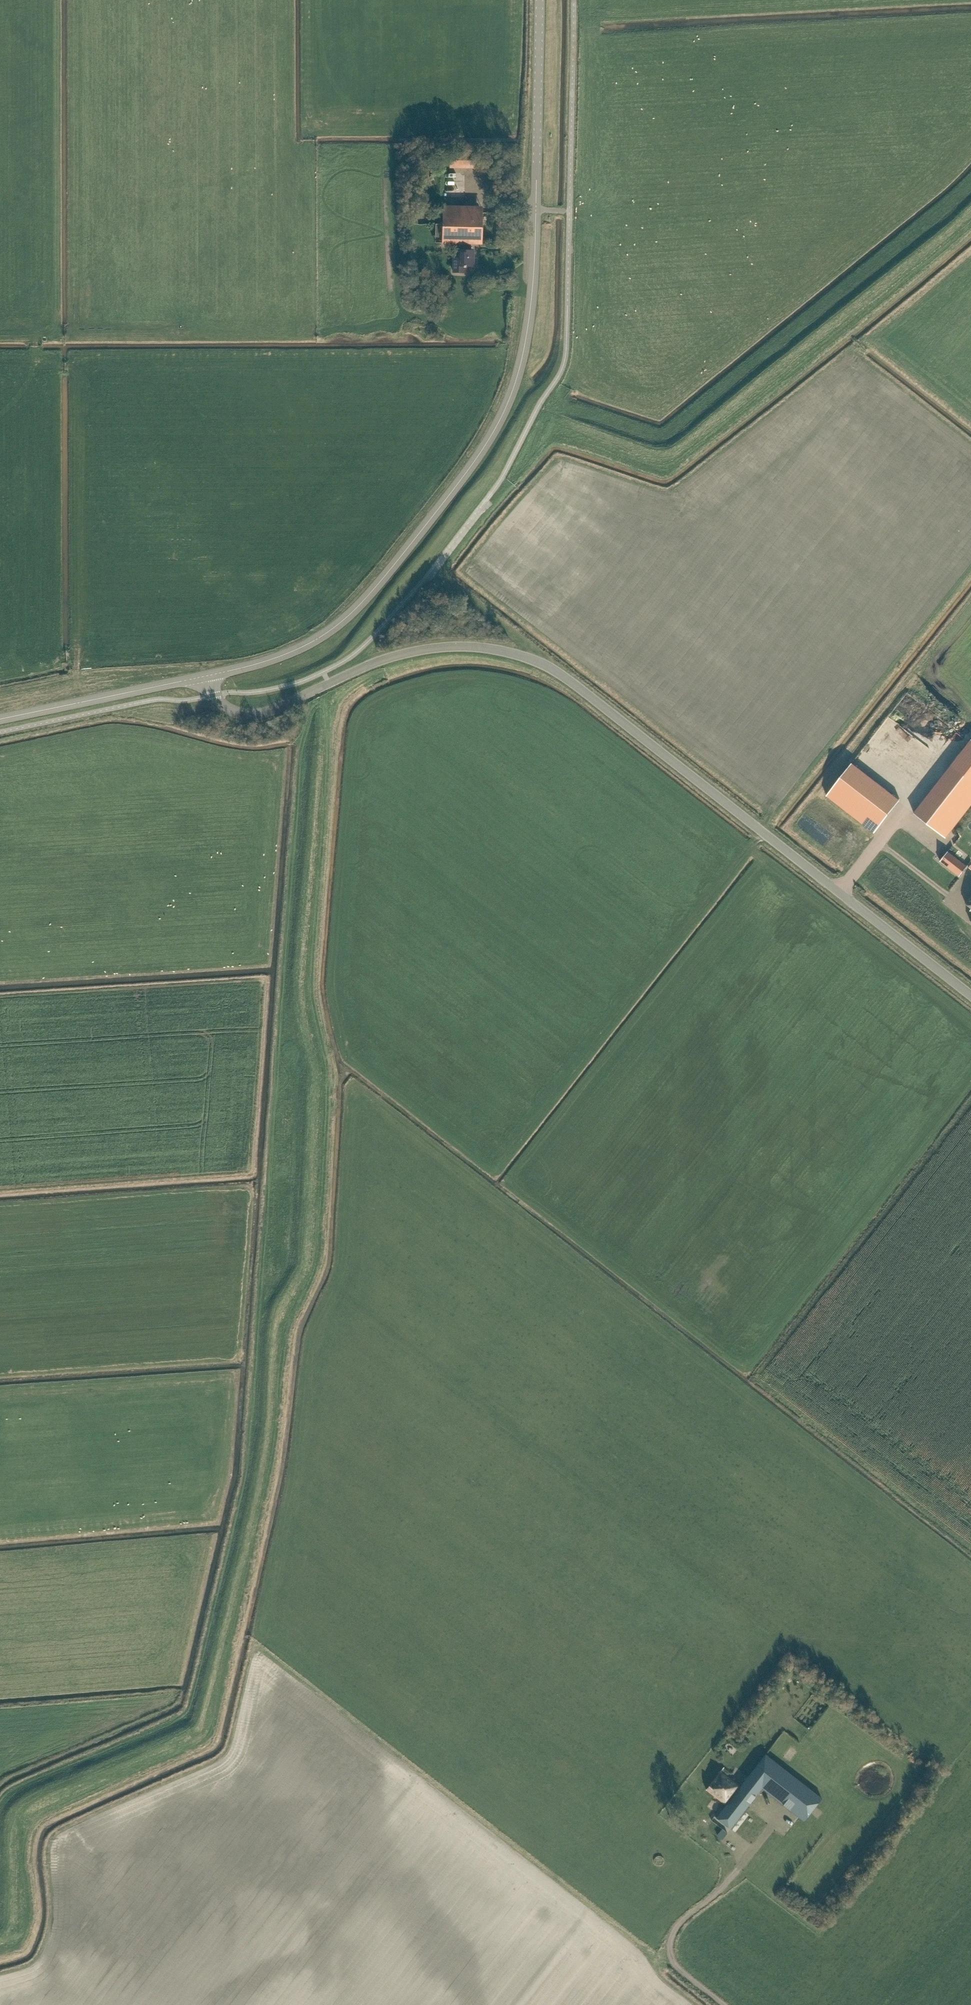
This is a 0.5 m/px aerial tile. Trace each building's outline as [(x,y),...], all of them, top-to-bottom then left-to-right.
[(450,154),(450,167),(474,167),(474,155),(450,154)] [(452,242),(453,212),(444,212),(443,242),(452,242)] [(453,271),(465,271),(465,265),(473,266),(473,250),(470,249),(470,243),(471,243),(472,212),(453,212),(452,242),(461,242),(460,249),(459,249),(459,257),(454,257),(453,271)] [(472,212),(471,243),(480,243),(481,212),(472,212)] [(874,833),(899,801),(852,764),(827,796),(874,833)] [(946,838),(970,807),(970,782),(952,766),(915,814),(946,838)] [(948,852),(941,862),(959,877),(967,867),(948,852)] [(725,1805),(716,1817),(730,1828),(762,1789),(804,1821),(822,1798),(765,1754),(740,1786),(725,1805)] [(721,1771),(706,1790),(725,1805),(740,1786),(721,1771)]
